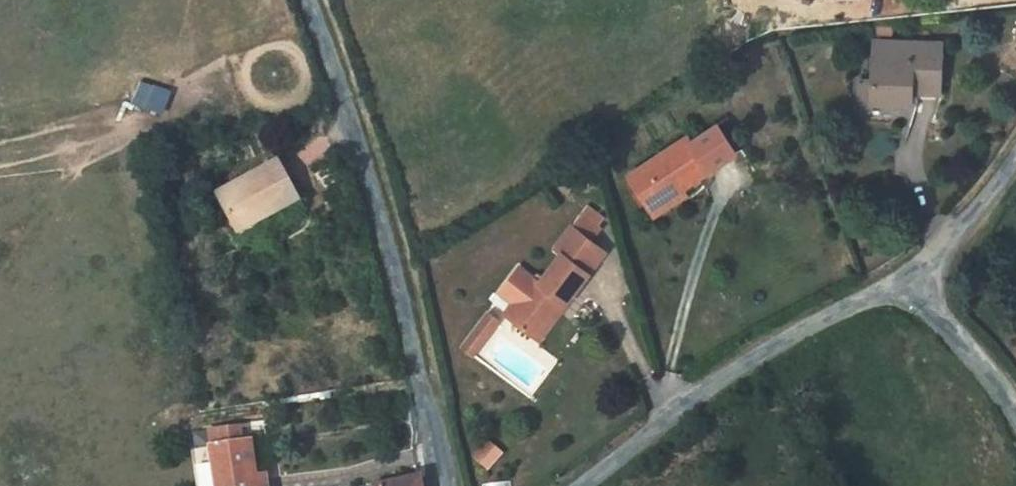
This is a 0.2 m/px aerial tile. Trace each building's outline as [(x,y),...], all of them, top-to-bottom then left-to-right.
[(870,35),(870,75),(869,93),(907,93),(908,83),(935,85),(936,36),(870,35)] [(130,102),(160,112),(168,90),(138,80),(130,102)] [(651,213),(710,176),(688,139),(627,178),(651,213)] [(293,206),(274,169),(215,198),(234,237),(293,206)] [(586,218),(575,230),(594,247),(605,235),(586,218)] [(503,312),(530,336),(560,301),(567,306),(590,277),(587,274),(604,255),(594,247),(575,230),(558,251),(563,255),(539,283),(520,265),(501,290),(513,300),(503,312)] [(537,342),(567,306),(560,301),(530,336),(537,342)] [(497,320),(485,311),(471,328),(483,337),(497,320)] [(483,337),(471,328),(458,343),(466,349),(470,344),(474,347),(483,337)] [(474,347),(470,344),(466,349),(470,353),(474,347)] [(203,437),(214,485),(253,485),(245,450),(239,451),(234,431),(203,437)] [(408,475),(354,483),(355,485),(410,485),(408,475)]
